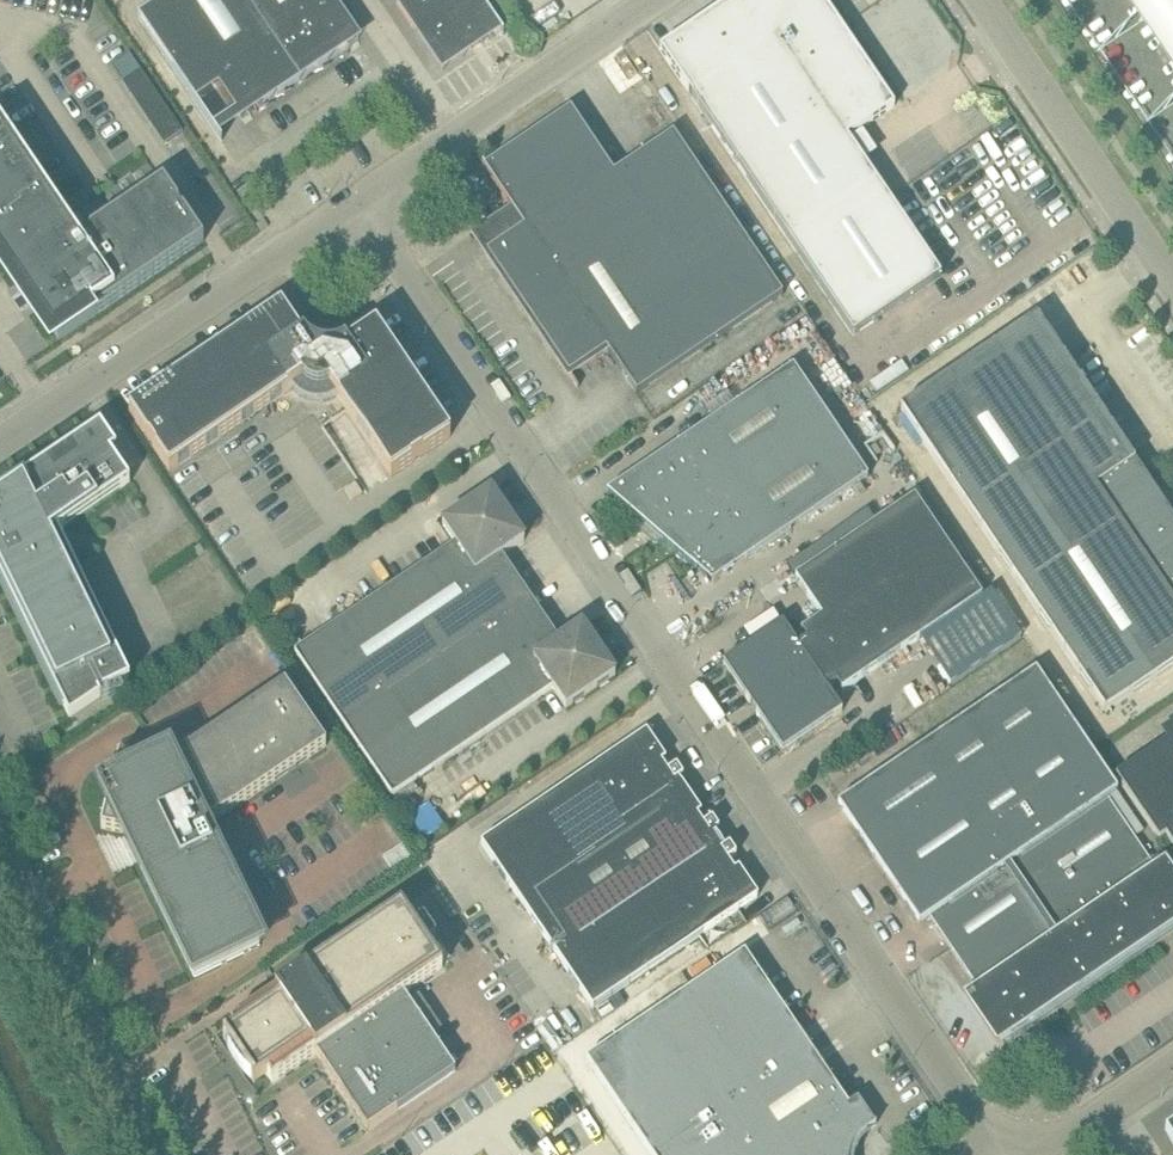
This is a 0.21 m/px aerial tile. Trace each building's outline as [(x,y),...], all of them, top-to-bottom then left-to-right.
[(138,16),(221,140),(223,139),(220,135),(213,126),(206,115),(197,101),(219,87),(228,100),(235,111),(236,112),(285,79),(232,0),(159,0),(160,1),(138,16)] [(285,79),(345,39),(344,37),(352,32),(354,34),(355,33),(332,0),(232,0),(285,79)] [(503,34),(504,33),(482,0),(395,0),(416,31),(417,30),(416,29),(421,25),(445,60),(469,44),(472,48),(480,42),(481,43),(482,42),(478,38),(497,25),(503,34)] [(894,106),(823,0),(731,0),(660,49),(854,335),(942,276),(848,138),(894,106)] [(1172,35),(1172,0),(1149,0),(1172,35)] [(140,70),(122,82),(154,130),(173,118),(140,70)] [(524,227),(486,253),(578,388),(579,387),(570,374),(607,350),(637,394),(783,295),(673,133),(614,173),(611,169),(570,109),(485,167),(483,165),(482,165),(512,210),(524,227)] [(173,118),(154,130),(164,144),(182,132),(173,118)] [(59,339),(204,241),(163,182),(92,229),(78,239),(0,124),(0,252),(24,287),(18,291),(24,298),(29,306),(34,303),(59,339)] [(307,339),(304,336),(301,337),(281,308),(129,411),(169,471),(292,388),(295,392),(299,395),(303,398),(308,400),(313,401),(323,348),(318,347),(314,345),(310,343),(307,339)] [(1105,712),(1172,666),(1172,521),(1133,462),(1134,461),(1037,317),(901,409),(1105,712)] [(323,348),(313,401),(318,402),(323,402),(328,401),(333,399),(337,397),(391,477),(451,436),(376,326),(347,346),(345,344),(341,346),(337,348),(332,349),(328,349),(323,348)] [(793,366),(607,492),(640,521),(633,526),(644,535),(825,413),(793,366)] [(869,477),(825,413),(644,535),(655,545),(663,540),(696,569),(738,541),(749,558),(869,477)] [(102,429),(100,426),(0,494),(0,577),(70,720),(101,699),(99,695),(130,680),(58,532),(130,483),(111,454),(117,450),(102,429)] [(356,483),(345,490),(352,501),(363,494),(356,483)] [(295,652),(343,724),(530,598),(501,555),(524,540),(491,491),(442,524),(456,544),(295,652)] [(783,623),(723,663),(750,703),(751,702),(750,700),(757,696),(765,708),(759,712),(758,711),(756,712),(783,751),(798,741),(842,711),(827,689),(837,682),(843,691),(972,603),(982,596),(915,496),(905,503),(870,527),(795,577),(822,617),(812,623),(802,630),(807,638),(798,645),(783,623)] [(559,641),(530,598),(343,724),(392,796),(553,688),(566,708),(615,674),(582,625),(559,641)] [(838,803),(920,924),(930,917),(950,948),(977,987),(969,991),(963,996),(997,1045),(1003,1041),(1172,926),(1172,878),(1162,862),(1155,866),(1135,837),(1108,797),(1118,790),(1037,669),(839,803),(838,803)] [(120,757),(101,828),(107,829),(113,831),(119,832),(136,868),(140,866),(195,978),(260,946),(201,824),(215,819),(227,812),(240,804),(326,746),(285,685),(194,747),(187,751),(180,754),(173,756),(166,758),(158,760),(151,760),(143,760),(135,760),(128,759),(120,757)] [(481,842),(519,897),(684,786),(679,779),(683,776),(677,766),(668,772),(661,762),(666,759),(647,731),(481,842)] [(1116,775),(1159,839),(1166,834),(1172,845),(1172,736),(1116,775)] [(702,812),(684,786),(519,897),(556,952),(721,841),(715,832),(719,829),(712,819),(704,825),(697,815),(702,812)] [(721,841),(556,952),(593,1008),(758,896),(739,867),(734,870),(727,861),(736,854),(730,845),(725,848),(721,841)] [(384,855),(394,871),(414,858),(403,842),(384,855)] [(362,932),(275,990),(274,991),(275,992),(232,1022),(248,1046),(243,1049),(251,1062),(256,1058),(273,1082),(316,1053),(368,1130),(456,1071),(404,994),(442,968),(402,907),(363,933),(362,932)] [(850,1153),(853,1146),(856,1140),(861,1135),(866,1131),(876,1124),(858,1099),(848,1105),(745,951),(587,1058),(652,1154),(850,1154),(850,1153)]
